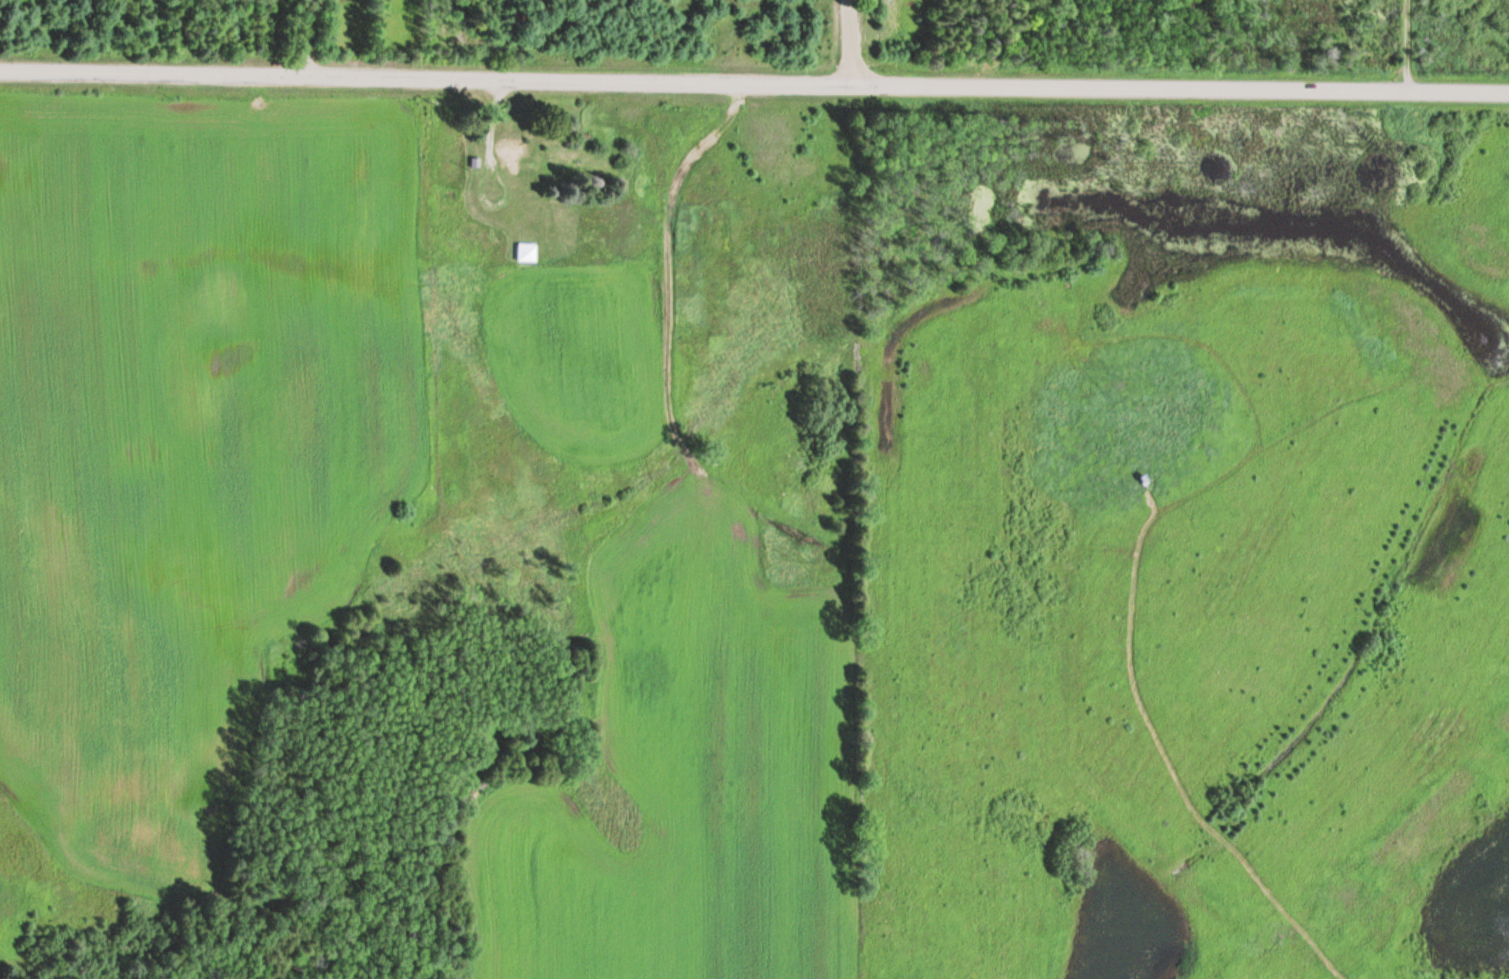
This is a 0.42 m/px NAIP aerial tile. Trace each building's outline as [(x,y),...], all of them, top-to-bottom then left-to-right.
[(518,156),(525,156),(525,139),(499,139),(499,168),(518,168),(518,156)] [(532,260),(532,245),(517,245),(517,260),(532,260)]
